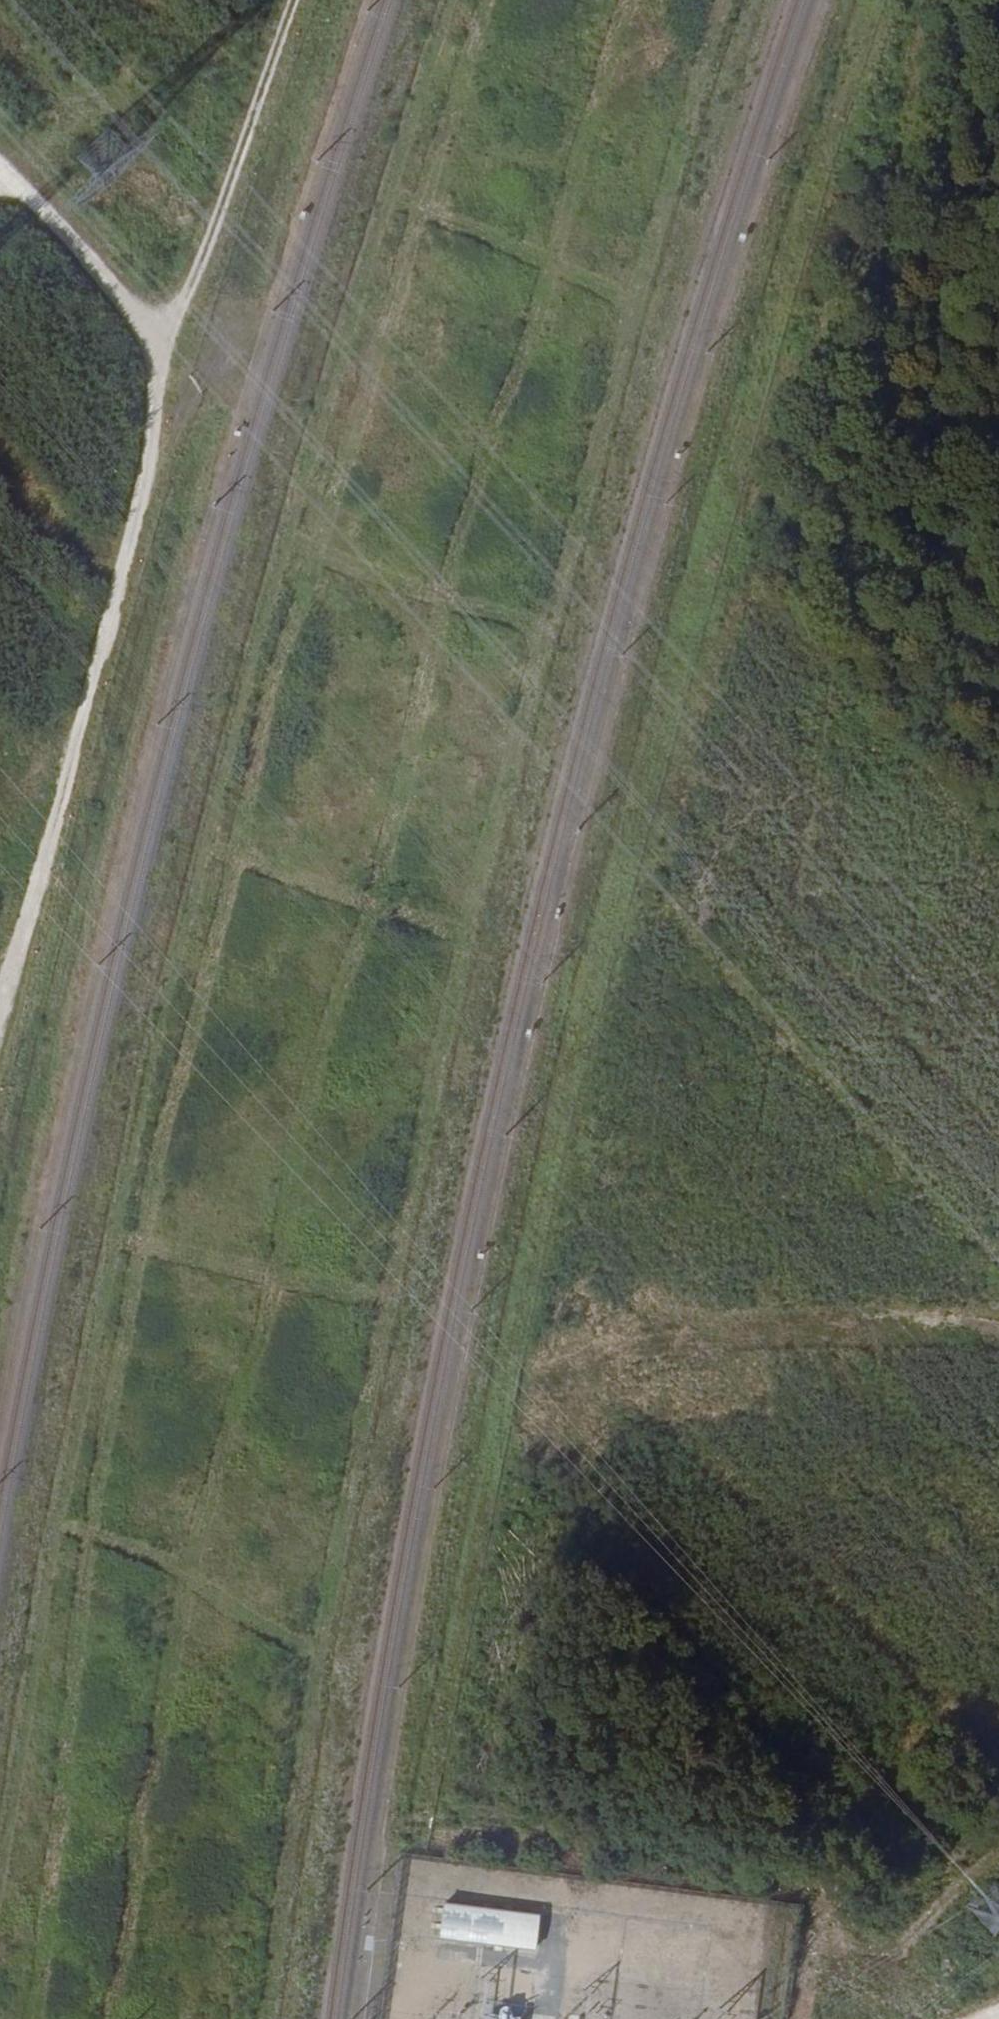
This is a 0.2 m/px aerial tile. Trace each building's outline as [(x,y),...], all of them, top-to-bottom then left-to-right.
[(544,1912),(448,1899),(443,1935),(539,1948),(544,1912)] [(518,2010),(485,2009),(485,2018),(518,2018),(518,2010)]
